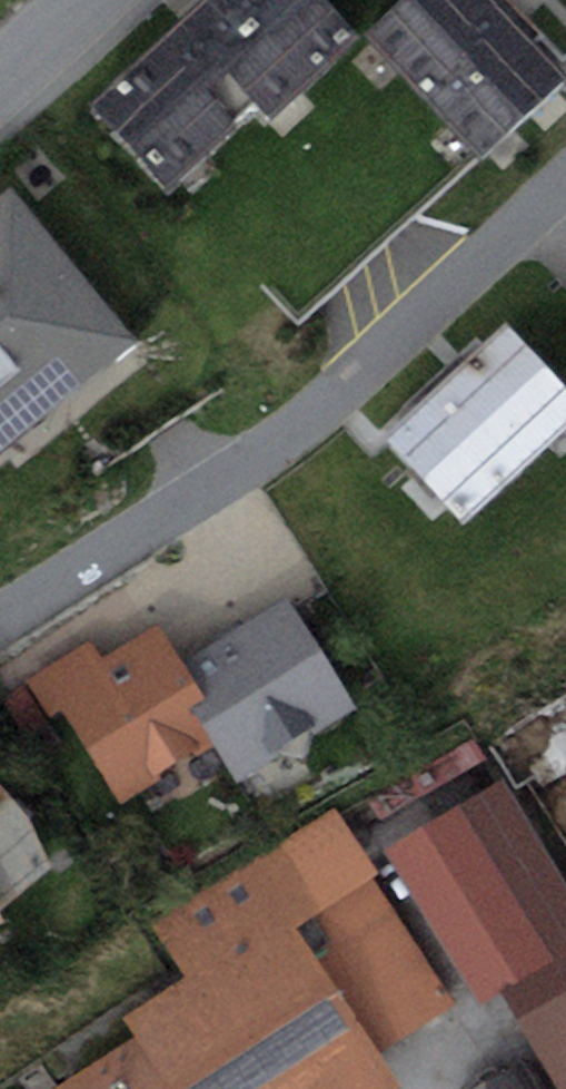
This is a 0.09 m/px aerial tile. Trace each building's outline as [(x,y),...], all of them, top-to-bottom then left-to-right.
[(88,104),(166,187),(258,101),(271,115),(359,33),(328,0),(199,0),(88,104)] [(423,95),(512,10),(502,0),(402,0),(366,35),(423,95)] [(480,155),(565,73),(565,68),(512,10),(423,95),(480,155)] [(0,196),(0,455),(138,343),(11,187),(0,196)] [(387,436),(469,523),(565,431),(565,383),(508,322),(387,436)] [(288,597),(175,664),(222,743),(241,774),(354,707),(288,597)] [(118,805),(222,743),(175,664),(153,626),(101,657),(91,641),(28,679),(49,716),(61,709),(118,805)] [(505,778),(386,851),(481,1004),(499,993),(558,1088),(565,1088),(565,877),(505,778)] [(61,851),(0,783),(0,901),(61,851)] [(152,923),(187,978),(288,912),(378,1050),(450,1003),(368,878),(378,871),(335,805),(152,923)] [(378,1050),(288,912),(187,978),(124,1018),(135,1036),(170,1088),(399,1088),(402,1087),(378,1050)] [(135,1036),(52,1088),(170,1088),(135,1036)] [(476,1088),(547,1088),(529,1058),(476,1088)]
